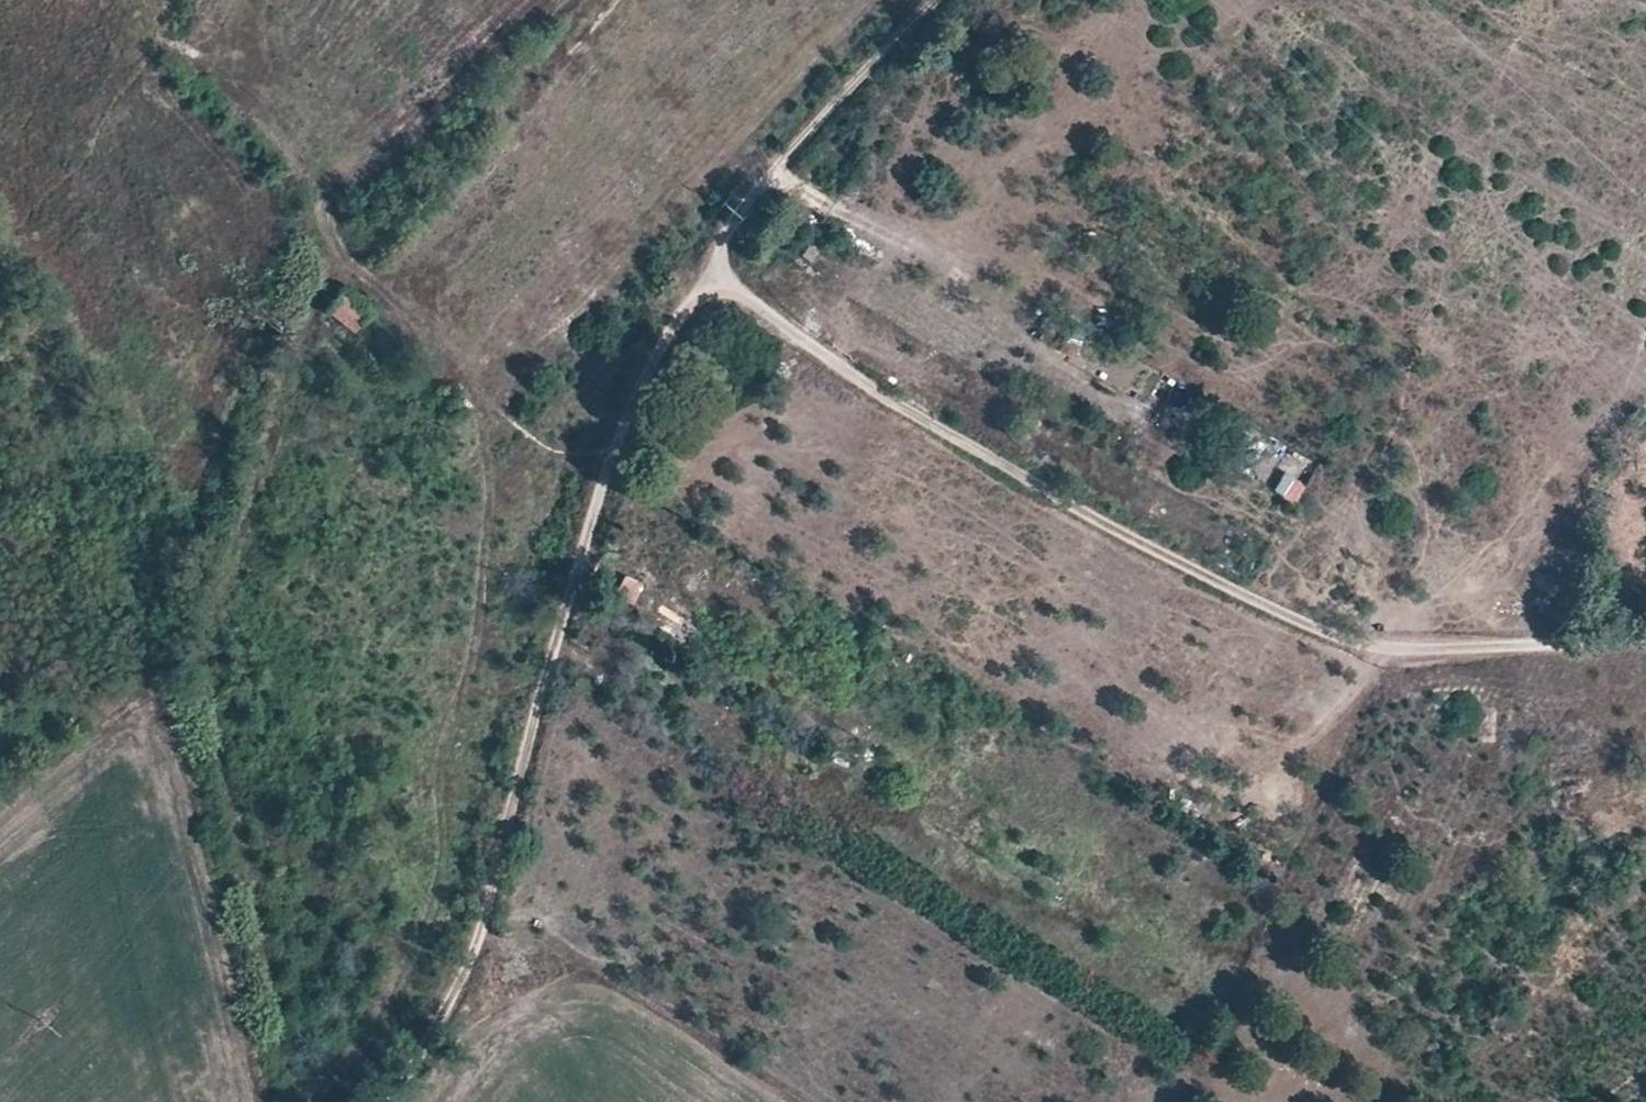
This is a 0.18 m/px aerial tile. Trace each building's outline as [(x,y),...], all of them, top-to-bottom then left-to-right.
[(342,289),(326,309),(352,330),(368,311),(342,289)] [(612,569),(600,589),(627,604),(638,585),(612,569)]
